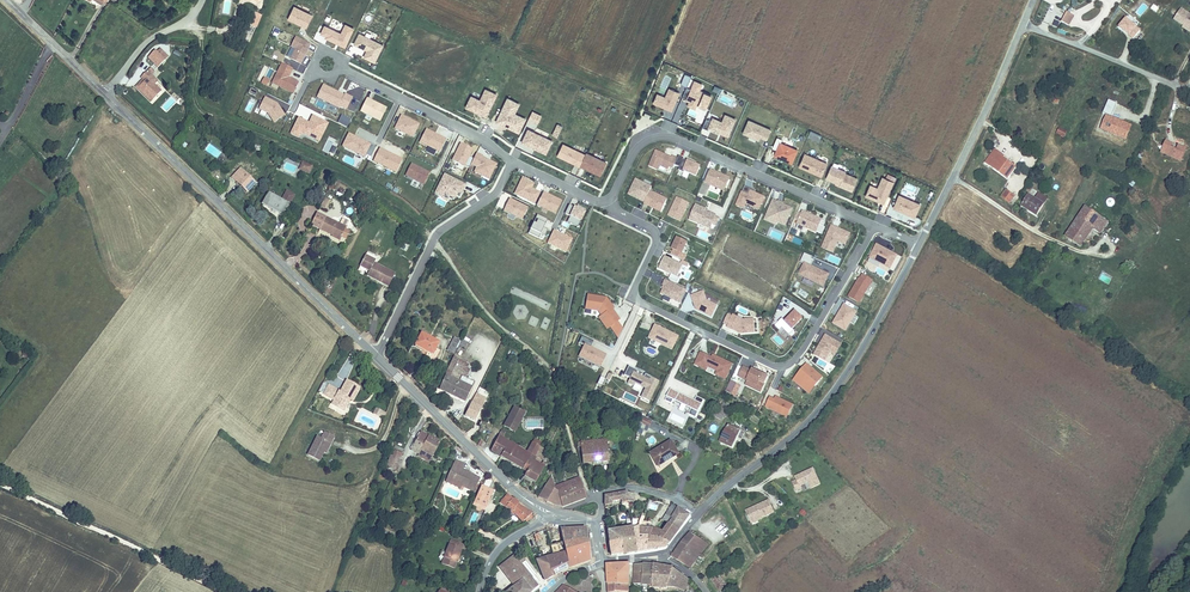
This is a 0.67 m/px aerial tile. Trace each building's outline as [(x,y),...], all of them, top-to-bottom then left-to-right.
[(1145,6),(1137,2),(1134,7),(1142,11),(1145,6)] [(293,5),(287,19),(306,27),(312,13),(293,5)] [(1174,16),(1183,22),(1184,21),(1189,25),(1189,11),(1181,5),(1174,16)] [(1060,17),(1067,20),(1072,11),(1066,7),(1060,17)] [(250,12),(246,25),(244,25),(241,37),(251,40),(260,15),(250,12)] [(1133,39),(1141,29),(1126,16),(1118,26),(1133,39)] [(319,34),(345,46),(354,27),(345,22),(341,31),(324,23),(319,34)] [(375,63),(383,43),(358,32),(353,45),(365,50),(362,58),(375,63)] [(294,36),(286,58),(303,63),(310,42),(294,36)] [(159,62),(165,55),(157,47),(150,54),(159,62)] [(280,62),(271,83),(293,93),(298,81),(288,77),(293,68),(280,62)] [(145,78),(139,85),(152,97),(161,88),(156,82),(159,78),(152,72),(155,68),(151,64),(140,73),(143,77),(145,78)] [(265,67),(262,76),(270,78),(273,69),(265,67)] [(686,87),(691,77),(684,74),(680,84),(686,87)] [(263,76),(260,83),(266,86),(269,79),(263,76)] [(152,97),(139,85),(145,78),(143,77),(136,84),(150,99),(152,97)] [(322,83),(316,97),(339,108),(340,107),(346,110),(352,97),(322,83)] [(465,106),(487,117),(498,93),(485,87),(480,98),(470,94),(465,106)] [(705,109),(710,96),(691,88),(691,89),(686,87),(682,97),(689,101),(689,102),(705,109)] [(671,111),(678,93),(668,89),(665,98),(657,94),(653,103),(663,107),(664,106),(666,107),(665,108),(671,111)] [(520,133),(527,117),(516,112),(520,102),(506,96),(495,122),(520,133)] [(366,97),(359,111),(380,121),(387,107),(366,97)] [(263,98),(257,112),(265,116),(278,122),(285,107),(263,98)] [(528,119),(538,124),(542,114),(532,110),(528,119)] [(414,137),(419,122),(400,114),(394,129),(414,137)] [(309,121),(297,116),(289,134),(299,138),(301,134),(320,142),(328,122),(312,115),(309,121)] [(727,136),(734,119),(725,115),(721,122),(717,120),(715,123),(711,121),(706,119),(702,127),(707,130),(708,128),(717,131),(717,130),(721,132),(721,133),(727,136)] [(669,131),(673,123),(665,119),(661,127),(669,131)] [(766,139),(770,130),(748,120),(743,133),(758,140),(759,136),(766,139)] [(558,137),(561,124),(556,122),(552,135),(558,137)] [(1064,138),(1067,131),(1059,127),(1056,134),(1064,138)] [(418,142),(439,152),(446,138),(425,128),(418,142)] [(547,153),(553,139),(528,128),(522,143),(547,153)] [(819,141),(821,135),(811,129),(808,136),(819,141)] [(366,153),(371,155),(375,145),(347,133),(341,147),(365,157),(366,153)] [(791,163),(796,150),(780,143),(781,139),(776,137),(772,148),(776,150),(774,155),(781,159),(782,157),(784,158),(784,160),(791,163)] [(1165,141),(1160,153),(1181,161),(1187,147),(1178,144),(1177,146),(1165,141)] [(460,142),(452,160),(465,166),(473,149),(460,142)] [(601,175),(607,161),(562,142),(556,156),(601,175)] [(209,144),(205,149),(218,158),(222,152),(209,144)] [(1002,153),(992,146),(984,159),(1006,174),(1012,163),(1001,155),(1002,153)] [(395,173),(403,158),(379,147),(372,161),(395,173)] [(674,165),(677,159),(672,157),(672,158),(665,156),(665,158),(662,157),(663,155),(655,151),(649,166),(657,170),(659,165),(667,169),(668,167),(673,169),(674,165)] [(476,152),(470,165),(475,167),(473,172),(489,179),(497,162),(476,152)] [(826,163),(804,154),(799,166),(820,176),(826,163)] [(693,164),(683,160),(683,159),(678,157),(677,159),(674,165),(679,167),(678,170),(683,172),(683,171),(695,176),(699,167),(696,166),(693,164)] [(309,174),(313,165),(301,160),(297,169),(309,174)] [(405,175),(424,184),(430,171),(410,162),(405,175)] [(851,190),(856,178),(844,173),(845,172),(830,165),(825,177),(839,184),(839,185),(851,190)] [(1131,178),(1137,181),(1140,171),(1134,168),(1131,178)] [(246,191),(253,183),(238,170),(231,178),(246,191)] [(723,190),(729,178),(710,170),(705,183),(723,190)] [(444,194),(455,199),(458,193),(462,194),(466,183),(442,173),(434,194),(442,197),(444,194)] [(520,176),(513,194),(535,203),(540,191),(532,188),(534,182),(520,176)] [(883,203),(892,181),(882,177),(877,188),(870,185),(865,195),(874,199),(875,198),(879,200),(878,201),(883,203)] [(650,192),(652,188),(635,180),(628,195),(633,197),(634,196),(640,199),(640,200),(644,202),(650,192)] [(748,196),(750,191),(753,193),(754,191),(744,186),(741,193),(748,196)] [(1011,193),(1003,187),(998,193),(1006,200),(1011,193)] [(286,189),(282,197),(291,202),(295,194),(286,189)] [(1042,202),(1027,190),(1020,199),(1035,211),(1042,202)] [(543,191),(536,205),(555,214),(562,200),(543,191)] [(758,209),(763,197),(753,193),(750,191),(748,196),(741,193),(736,205),(743,208),(745,203),(758,209)] [(266,194),(285,204),(286,202),(267,192),(266,194)] [(661,212),(666,200),(650,192),(644,202),(644,204),(661,212)] [(279,214),(285,204),(266,194),(261,205),(279,214)] [(914,216),(919,204),(898,195),(893,207),(914,216)] [(323,196),(319,205),(323,207),(328,197),(323,196)] [(679,221),(687,204),(676,198),(668,216),(679,221)] [(785,224),(792,209),(777,203),(772,201),(766,216),(785,224)] [(578,227),(585,210),(574,205),(566,222),(578,227)] [(714,217),(715,216),(706,212),(704,211),(704,209),(695,205),(690,218),(698,222),(698,223),(705,226),(706,222),(711,224),(716,226),(719,219),(714,217)] [(1085,205),(1082,209),(1102,226),(1106,221),(1085,205)] [(1082,209),(1076,217),(1091,229),(1097,233),(1102,226),(1082,209)] [(337,221),(314,211),(309,222),(330,232),(339,236),(347,218),(340,215),(337,221)] [(815,231),(820,220),(802,211),(801,214),(796,212),(794,218),(798,220),(797,223),(797,224),(804,227),(815,231)] [(540,234),(545,236),(548,228),(544,227),(547,219),(536,214),(528,233),(538,237),(540,234)] [(785,224),(766,216),(764,220),(775,225),(777,222),(784,225),(785,224)] [(1091,229),(1076,217),(1063,234),(1078,246),(1091,229)] [(802,232),(804,227),(797,224),(795,228),(802,232)] [(845,244),(849,234),(840,230),(839,231),(835,229),(836,228),(831,226),(822,247),(832,252),(837,241),(845,244)] [(566,252),(572,238),(553,229),(546,243),(566,252)] [(682,254),(686,243),(677,239),(672,249),(682,254)] [(889,268),(896,255),(887,250),(886,251),(884,251),(885,249),(876,244),(869,257),(889,268)] [(375,258),(365,254),(361,264),(370,269),(368,274),(389,283),(394,271),(374,262),(375,258)] [(676,277),(682,265),(665,257),(659,268),(676,277)] [(823,286),(828,275),(817,269),(817,271),(803,264),(798,274),(823,286)] [(1104,271),(1099,278),(1108,284),(1113,278),(1104,271)] [(655,273),(653,281),(661,284),(663,275),(655,273)] [(859,302),(872,280),(862,275),(860,279),(859,278),(848,296),(859,302)] [(680,302),(685,291),(664,280),(662,285),(664,286),(661,293),(680,302)] [(716,306),(706,301),(703,292),(691,296),(695,306),(696,305),(697,308),(696,309),(711,316),(716,306)] [(611,310),(608,306),(610,305),(606,298),(587,295),(585,309),(598,311),(602,316),(599,318),(607,329),(610,326),(616,321),(619,320),(611,310)] [(845,330),(856,312),(844,304),(841,309),(842,309),(839,314),(838,314),(833,323),(845,330)] [(791,329),(802,319),(795,312),(785,321),(782,318),(774,326),(779,330),(781,328),(788,335),(793,331),(791,329)] [(727,325),(731,317),(727,315),(723,323),(727,325)] [(754,332),(753,319),(743,320),(732,315),(731,317),(727,325),(726,326),(737,332),(738,331),(739,331),(739,332),(740,333),(754,332)] [(622,330),(616,321),(610,326),(618,338),(622,330)] [(671,349),(677,336),(665,331),(665,332),(662,331),(663,330),(654,326),(648,338),(671,349)] [(438,338),(422,330),(417,342),(428,348),(426,352),(431,354),(432,352),(435,354),(439,346),(435,344),(438,338)] [(834,354),(840,344),(825,335),(823,340),(824,340),(822,343),(821,342),(814,354),(824,360),(829,351),(834,354)] [(605,355),(590,348),(592,342),(581,337),(578,343),(584,345),(579,356),(600,366),(605,355)] [(460,342),(452,338),(445,351),(454,355),(458,346),(460,342)] [(732,364),(716,357),(715,360),(711,358),(700,353),(695,364),(706,369),(707,366),(717,371),(716,374),(725,379),(732,364)] [(468,365),(454,358),(439,389),(465,402),(474,382),(465,378),(469,370),(466,369),(468,365)] [(814,386),(822,377),(806,364),(802,369),(804,370),(801,374),(799,373),(793,380),(806,391),(812,384),(814,386)] [(649,400),(658,382),(652,379),(653,378),(644,374),(643,378),(636,374),(638,371),(628,366),(624,375),(630,378),(628,383),(633,386),(634,383),(645,388),(641,397),(649,400)] [(759,381),(762,374),(752,369),(751,371),(743,367),(739,376),(747,380),(757,385),(755,389),(760,391),(764,384),(759,381)] [(486,394),(493,397),(502,380),(495,376),(486,394)] [(338,392),(326,385),(321,394),(332,400),(330,404),(343,410),(349,399),(351,400),(359,386),(345,378),(338,392)] [(731,380),(726,391),(731,394),(737,383),(731,380)] [(757,385),(747,380),(745,384),(755,389),(757,385)] [(808,393),(814,386),(812,384),(806,391),(808,393)] [(673,400),(671,389),(665,401),(672,404),(673,400)] [(675,401),(679,393),(671,389),(673,400),(675,401)] [(485,397),(475,392),(469,406),(465,414),(476,419),(485,397)] [(695,418),(704,400),(697,397),(695,400),(679,393),(675,401),(691,409),(688,414),(695,418)] [(787,417),(792,405),(776,397),(774,400),(770,398),(766,407),(787,417)] [(727,411),(715,405),(712,411),(724,416),(727,411)] [(372,412),(382,416),(383,411),(374,406),(372,412)] [(525,412),(514,406),(504,425),(515,431),(525,412)] [(649,417),(642,413),(639,418),(647,421),(649,417)] [(743,434),(727,425),(718,439),(732,447),(737,437),(740,439),(743,434)] [(492,449),(499,453),(507,438),(505,437),(507,432),(502,430),(492,449)] [(439,441),(419,431),(410,448),(419,452),(421,450),(432,455),(439,441)] [(322,439),(318,436),(308,454),(319,460),(324,451),(329,443),(330,444),(334,437),(325,432),(322,439)] [(542,445),(545,440),(536,436),(534,440),(542,445)] [(499,453),(506,458),(515,442),(507,438),(499,453)] [(506,458),(523,468),(527,462),(532,464),(539,450),(542,445),(534,440),(530,448),(515,442),(506,458)] [(585,462),(609,460),(608,440),(579,441),(579,447),(584,446),(585,462)] [(648,453),(656,466),(675,455),(667,441),(648,453)] [(386,469),(391,470),(392,467),(396,468),(402,452),(393,449),(386,469)] [(539,450),(532,464),(536,466),(543,453),(539,450)] [(453,460),(447,477),(462,482),(461,485),(473,489),(478,477),(463,472),(463,470),(459,468),(461,463),(453,460)] [(523,468),(522,470),(526,472),(524,475),(535,481),(544,465),(541,463),(538,467),(536,466),(532,464),(527,462),(523,468)] [(814,468),(797,475),(798,478),(793,480),(797,489),(802,487),(801,484),(809,481),(812,487),(821,484),(814,468)] [(550,474),(538,496),(539,497),(556,504),(561,503),(556,489),(550,474)] [(462,482),(447,477),(445,482),(460,487),(461,485),(462,482)] [(567,484),(573,499),(584,494),(579,480),(567,484)] [(556,489),(561,503),(573,499),(567,484),(556,489)] [(493,490),(480,485),(473,501),(486,507),(493,490)] [(629,510),(627,499),(626,494),(625,490),(603,495),(604,506),(613,505),(613,502),(620,501),(622,511),(629,510)] [(635,499),(633,493),(628,491),(628,494),(626,494),(627,499),(635,499)] [(519,501),(507,493),(498,502),(511,514),(513,512),(523,521),(525,518),(526,520),(527,519),(532,515),(531,514),(532,512),(518,503),(519,501)] [(486,507),(473,501),(472,504),(485,510),(486,507)] [(771,501),(748,510),(753,522),(764,517),(765,518),(776,514),(771,501)] [(670,515),(675,507),(670,503),(661,516),(668,520),(671,516),(670,515)] [(686,515),(675,507),(670,515),(671,516),(668,520),(666,522),(676,529),(686,515)] [(668,541),(676,529),(666,522),(661,531),(654,529),(652,536),(668,541)] [(639,532),(638,525),(633,526),(632,526),(635,551),(645,549),(646,549),(643,534),(639,532)] [(639,525),(638,525),(639,532),(643,534),(646,549),(664,546),(667,541),(668,541),(652,536),(654,529),(639,525)] [(575,541),(573,528),(563,529),(556,529),(545,526),(550,544),(557,543),(562,542),(563,544),(575,541)] [(585,526),(573,528),(575,541),(586,538),(585,526)] [(635,551),(632,526),(607,529),(608,540),(620,539),(621,546),(622,552),(635,551)] [(682,539),(682,540),(672,557),(691,569),(709,542),(691,529),(682,539)] [(538,532),(532,534),(535,543),(541,541),(538,532)] [(586,538),(575,541),(563,544),(562,542),(557,543),(559,554),(565,552),(567,566),(589,559),(586,538)] [(463,543),(454,540),(452,545),(448,544),(442,563),(455,567),(463,543)] [(557,543),(550,544),(553,555),(559,554),(557,543)] [(552,576),(567,566),(565,552),(559,554),(553,555),(545,557),(552,576)] [(531,581),(529,578),(531,576),(513,554),(499,565),(515,585),(506,591),(530,591),(532,590),(531,590),(535,586),(531,581)] [(545,557),(544,558),(537,560),(546,581),(552,576),(545,557)] [(608,590),(627,590),(630,563),(608,563),(608,590)] [(633,582),(642,583),(644,564),(634,564),(633,580),(633,582)] [(644,564),(642,583),(652,584),(655,565),(644,564)] [(652,584),(652,586),(667,587),(667,586),(675,587),(684,591),(690,578),(686,576),(673,568),(655,565),(652,584)] [(709,576),(715,581),(720,575),(714,569),(709,576)] [(720,575),(715,581),(721,587),(726,580),(720,575)]
